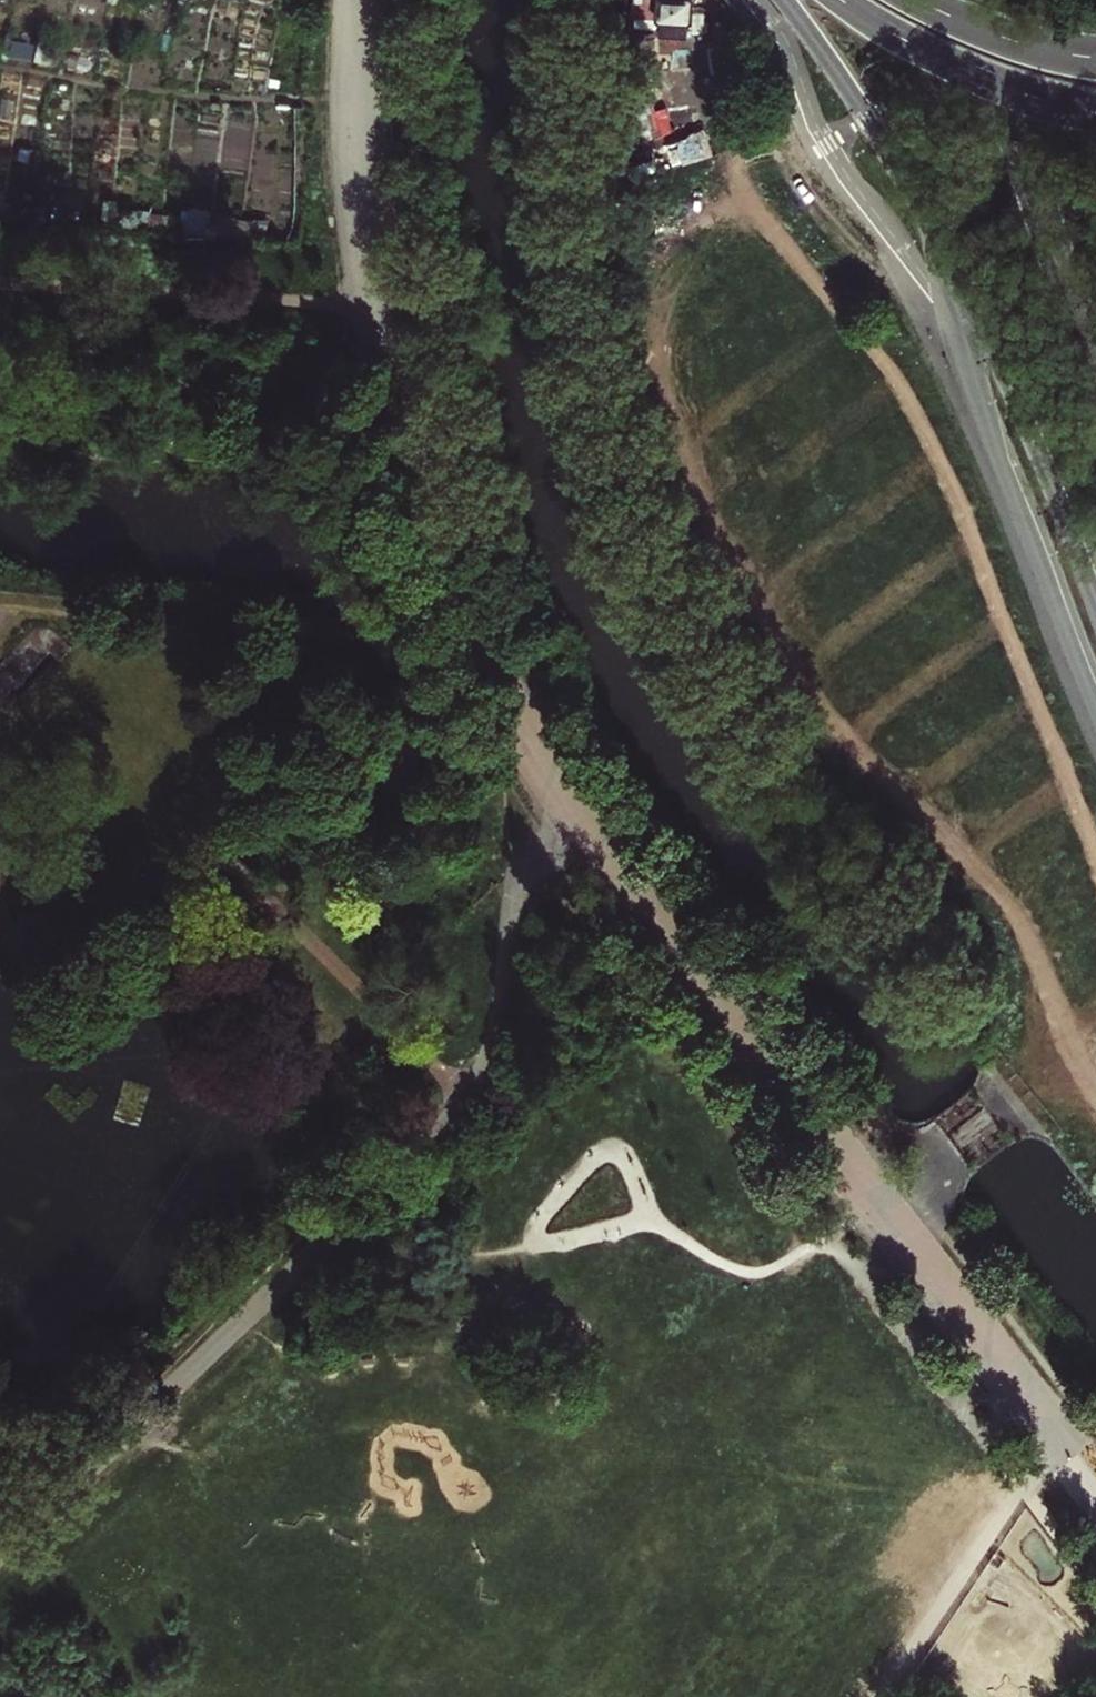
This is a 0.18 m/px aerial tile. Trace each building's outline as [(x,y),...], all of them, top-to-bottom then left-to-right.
[(663,23),(663,35),(689,36),(690,24),(695,22),(696,0),(664,0),(663,23)]
